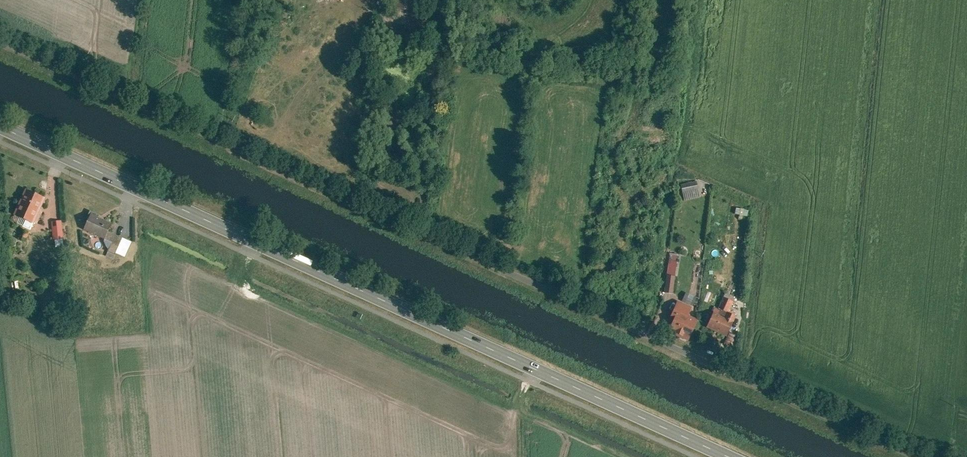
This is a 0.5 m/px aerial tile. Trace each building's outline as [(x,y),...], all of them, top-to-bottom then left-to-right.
[(684,200),(700,198),(699,186),(682,188),(684,200)] [(48,199),(29,191),(17,216),(36,225),(48,199)] [(112,228),(90,219),(82,237),(105,247),(102,254),(116,260),(124,242),(109,235),(112,228)] [(62,220),(52,221),(53,240),(64,240),(62,220)] [(670,253),(666,293),(672,293),(677,254),(670,253)] [(684,303),(693,304),(694,295),(686,294),(684,303)] [(724,297),(719,306),(729,311),(733,301),(724,297)] [(677,300),(670,314),(685,321),(688,315),(692,307),(677,300)] [(723,315),(712,310),(706,326),(726,336),(737,315),(726,310),(723,315)] [(685,321),(675,316),(668,332),(689,341),(698,320),(688,315),(685,321)]
